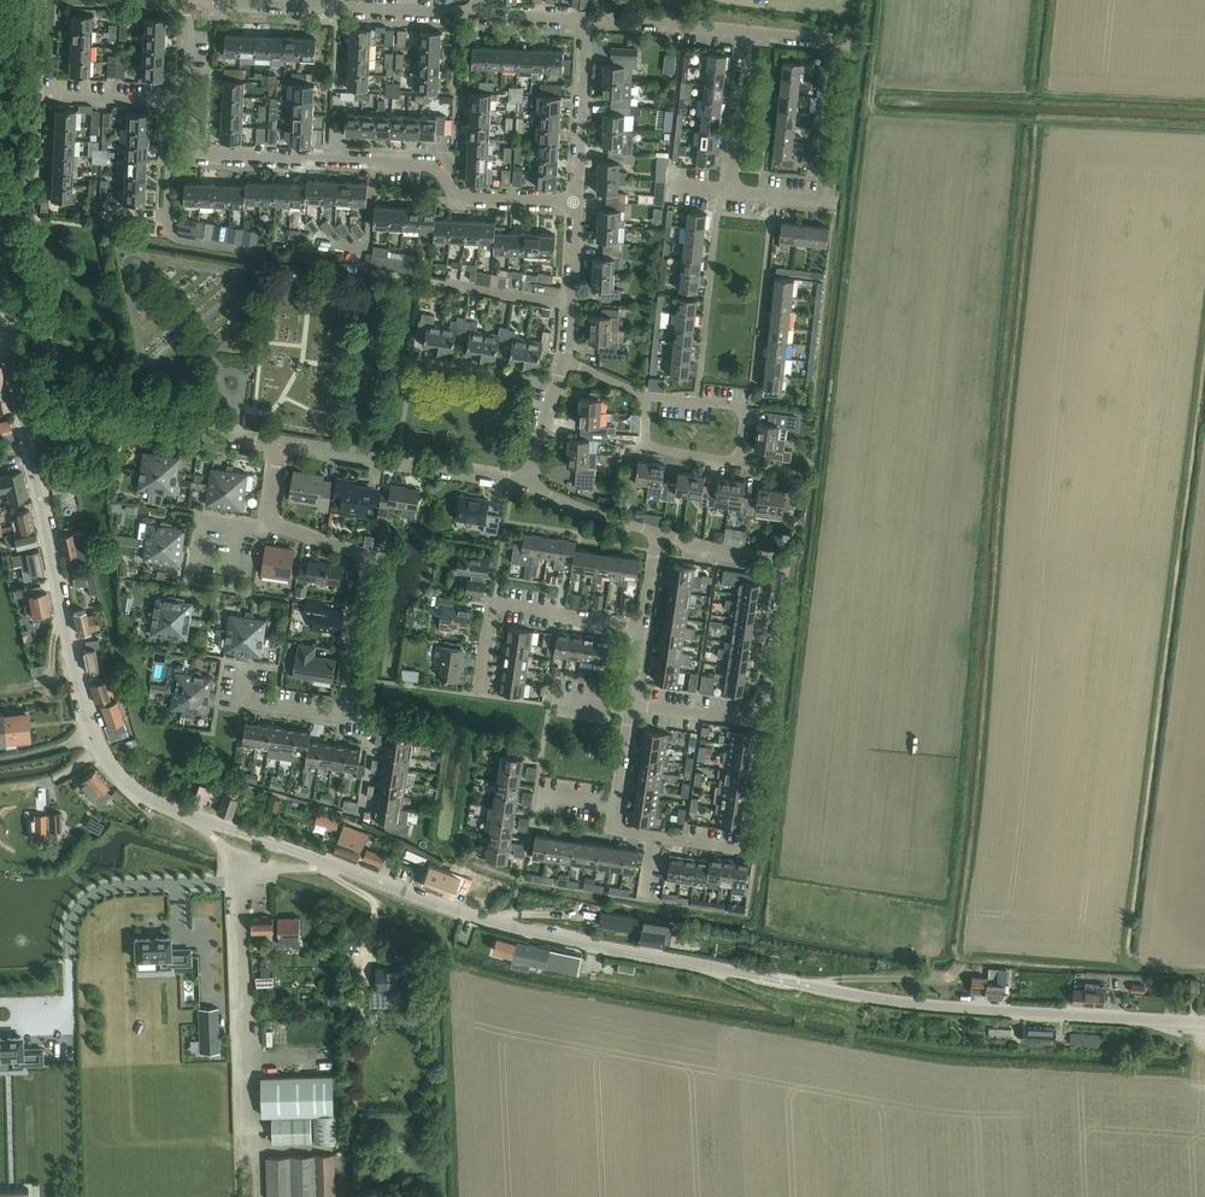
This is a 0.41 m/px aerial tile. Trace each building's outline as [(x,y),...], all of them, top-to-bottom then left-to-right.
[(71,29),(92,30),(93,16),(72,15),(71,29)] [(144,33),(165,34),(166,19),(145,18),(144,33)] [(351,28),(351,44),(372,45),(377,45),(377,37),(372,37),(372,29),(361,29),(351,28)] [(71,29),(70,44),(92,45),(92,30),(71,29)] [(394,46),(395,30),(387,30),(386,45),(394,46)] [(407,46),(407,31),(399,30),(398,46),(407,46)] [(421,31),(421,47),(442,48),(443,33),(421,31)] [(165,49),(165,34),(144,33),(143,48),(165,49)] [(227,34),(226,56),(241,56),(242,35),(227,34)] [(242,35),(241,56),(242,56),(256,57),(257,36),(243,35),(242,35)] [(257,36),(256,57),(257,57),(271,58),(272,36),(258,36),(257,36)] [(272,36),(271,58),(286,58),(287,37),(272,36)] [(287,37),(286,58),(301,59),(302,38),(287,37)] [(302,38),(301,59),(317,60),(318,38),(302,38)] [(70,44),(70,59),(91,61),(92,45),(70,44)] [(351,44),(350,59),(371,60),(372,45),(351,44)] [(474,46),(473,68),(488,68),(489,47),(474,46)] [(421,47),(420,62),(423,62),(441,63),(442,48),(421,47)] [(489,47),(488,68),(503,69),(504,48),(489,47)] [(164,64),(165,49),(143,48),(142,63),(164,64)] [(504,48),(503,69),(518,70),(519,48),(504,48)] [(518,70),(517,76),(533,77),(533,71),(534,49),(519,48),(518,70)] [(604,65),(603,81),(618,82),(625,82),(633,83),(634,67),(638,68),(638,59),(639,55),(639,49),(629,48),(628,59),(614,58),(614,66),(612,66),(604,65)] [(534,49),(533,71),(548,71),(549,50),(534,49)] [(549,50),(548,71),(562,72),(562,74),(570,74),(571,59),(564,58),(565,51),(549,50)] [(701,62),(700,69),(708,69),(726,71),(728,55),(709,53),(708,63),(701,62)] [(70,59),(69,75),(90,76),(91,61),(70,59)] [(350,59),(349,73),(370,74),(371,60),(350,59)] [(116,77),(117,62),(108,61),(107,77),(116,77)] [(783,77),(783,78),(801,80),(803,64),(785,61),(783,77)] [(124,78),(125,62),(117,62),(116,77),(124,78)] [(412,72),(412,76),(419,77),(440,78),(441,63),(423,62),(420,62),(419,72),(412,72)] [(163,79),(164,64),(142,63),(142,78),(139,78),(139,83),(149,83),(150,79),(163,79)] [(226,69),(225,77),(240,78),(240,70),(226,69)] [(708,70),(706,85),(724,87),(726,72),(726,71),(708,69),(708,70)] [(301,73),(301,81),(312,81),(313,74),(301,73)] [(349,73),(348,89),(370,90),(370,74),(349,73)] [(419,77),(418,92),(440,93),(440,78),(419,77)] [(783,78),(781,93),(799,95),(801,80),(783,78)] [(224,96),(245,97),(246,81),(224,80),(224,96)] [(603,81),(603,97),(612,97),(612,105),(631,107),(631,98),(632,98),(632,97),(633,83),(625,82),(618,82),(603,81)] [(294,99),(315,100),(316,85),(294,84),(294,99)] [(547,84),(547,93),(563,94),(563,85),(547,84)] [(706,85),(705,101),(723,103),(724,87),(706,85)] [(472,92),(471,108),(474,108),(492,109),(492,103),(493,100),(498,100),(499,94),(493,94),(472,92)] [(781,93),(780,109),(798,111),(799,95),(781,93)] [(245,111),(245,97),(224,96),(223,110),(245,111)] [(541,96),(541,112),(562,113),(563,97),(541,96)] [(314,115),(315,100),(294,99),(293,114),(314,115)] [(705,101),(703,116),(721,118),(723,103),(705,101)] [(54,124),(76,125),(76,110),(65,110),(65,105),(55,105),(54,124)] [(604,113),(603,129),(625,130),(626,115),(631,116),(631,107),(612,105),(611,114),(608,114),(604,113)] [(471,108),(470,123),(491,124),(492,109),(474,108),(471,108)] [(780,109),(778,124),(796,126),(798,111),(780,109)] [(244,126),(245,111),(223,110),(223,126),(244,126)] [(665,117),(665,124),(673,125),(673,118),(674,113),(674,111),(666,110),(666,114),(665,117)] [(91,126),(100,126),(100,111),(92,111),(91,126)] [(362,129),(362,136),(376,136),(378,115),(378,111),(371,111),(371,115),(363,114),(362,129)] [(536,111),(536,127),(540,127),(561,128),(562,113),(541,112),(536,111)] [(103,126),(103,127),(112,127),(113,113),(113,112),(104,112),(103,126)] [(127,127),(127,128),(148,129),(148,128),(149,114),(128,113),(127,127)] [(378,115),(376,136),(392,137),(393,116),(393,113),(387,113),(387,115),(378,115)] [(314,130),(314,115),(293,114),(292,129),(314,130)] [(348,114),(347,135),(362,136),(362,129),(363,114),(348,114)] [(393,116),(392,137),(406,138),(407,116),(393,116)] [(407,116),(406,138),(421,139),(421,129),(422,117),(407,116)] [(421,129),(421,139),(437,139),(437,133),(445,134),(446,134),(446,119),(446,116),(438,116),(437,116),(437,118),(422,117),(421,129)] [(703,116),(701,132),(719,134),(719,133),(721,118),(703,116)] [(517,118),(517,126),(523,126),(524,126),(527,126),(527,123),(525,123),(525,118),(517,118)] [(470,123),(469,138),(479,139),(490,139),(491,125),(491,124),(470,123)] [(75,140),(76,125),(54,124),(54,139),(75,140)] [(778,124),(776,140),(794,142),(796,126),(778,124)] [(243,142),(244,126),(223,126),(222,141),(243,142)] [(540,127),(539,142),(549,142),(560,143),(561,128),(540,127)] [(126,142),(126,143),(148,144),(148,143),(148,129),(127,128),(126,142)] [(266,143),(266,128),(258,128),(257,143),(266,143)] [(278,144),(278,128),(270,128),(269,143),(278,144)] [(313,145),(314,130),(292,129),(292,144),(313,145)] [(603,129),(603,145),(610,145),(609,153),(622,154),(624,154),(629,154),(633,155),(633,148),(633,147),(633,146),(634,131),(625,130),(603,129)] [(701,132),(700,148),(718,149),(719,134),(701,132)] [(469,138),(468,153),(490,154),(490,139),(479,139),(469,138)] [(74,155),(75,140),(54,139),(53,154),(74,155)] [(776,140),(774,156),(784,157),(784,163),(785,165),(793,166),(794,165),(795,157),(793,157),(794,142),(776,140)] [(538,156),(540,157),(560,158),(560,143),(549,142),(539,142),(538,156)] [(126,143),(126,157),(147,158),(148,144),(126,143)] [(810,144),(808,159),(809,160),(816,160),(818,144),(813,144),(810,143),(810,144)] [(700,148),(698,163),(707,164),(716,165),(718,149),(700,148)] [(468,153),(468,168),(489,169),(490,154),(468,153)] [(599,161),(598,177),(620,178),(629,179),(629,172),(621,172),(621,163),(628,164),(628,161),(629,161),(633,161),(634,161),(635,156),(633,156),(633,155),(629,154),(624,154),(622,154),(609,153),(608,162),(605,161),(599,161)] [(74,170),(74,155),(53,154),(52,169),(74,170)] [(531,156),(531,171),(537,171),(559,172),(560,158),(540,157),(538,156),(531,156)] [(126,157),(125,172),(146,174),(147,158),(126,157)] [(468,168),(467,183),(488,184),(489,169),(468,168)] [(73,185),(74,170),(52,169),(52,184),(73,185)] [(511,185),(512,170),(503,169),(502,185),(511,185)] [(656,169),(654,179),(664,180),(666,170),(656,169)] [(523,186),(523,171),(515,170),(514,186),(523,186)] [(537,172),(537,187),(540,187),(547,187),(558,188),(559,173),(559,172),(537,171),(537,172)] [(125,172),(124,187),(145,189),(146,174),(125,172)] [(598,177),(598,193),(608,193),(607,201),(626,202),(627,193),(620,193),(620,188),(620,184),(628,184),(629,179),(620,178),(598,177)] [(308,185),(307,202),(308,202),(322,202),(323,181),(308,181),(308,185)] [(323,181),(322,202),(323,202),(337,203),(338,182),(324,181),(323,181)] [(656,181),(656,190),(665,190),(666,181),(656,181)] [(247,186),(246,203),(247,203),(261,204),(263,183),(248,182),(247,186)] [(338,182),(337,203),(338,203),(352,204),(353,183),(339,182),(338,182)] [(187,183),(186,204),(201,205),(202,184),(187,183)] [(263,183),(261,204),(277,205),(277,194),(278,183),(263,183)] [(277,194),(277,205),(291,205),(293,184),(278,183),(277,194)] [(353,183),(352,204),(353,204),(368,205),(368,197),(369,184),(354,183),(353,183)] [(72,200),(73,185),(52,184),(51,199),(72,200)] [(202,184),(201,205),(212,206),(216,206),(217,184),(212,184),(202,184)] [(217,184),(216,206),(231,207),(232,185),(217,184)] [(293,184),(291,205),(306,206),(307,206),(307,202),(308,185),(293,184)] [(232,185),(231,207),(246,207),(246,205),(246,203),(247,186),(232,185)] [(97,189),(97,186),(89,186),(89,189),(88,200),(96,200),(97,189)] [(107,201),(108,187),(100,186),(100,200),(107,201)] [(124,187),(123,203),(145,204),(145,189),(124,187)] [(175,191),(175,199),(185,200),(185,191),(175,191)] [(599,209),(598,225),(616,226),(620,226),(624,226),(626,226),(626,220),(624,220),(620,220),(621,211),(625,211),(626,202),(607,201),(606,210),(605,210),(599,209)] [(376,206),(375,227),(375,228),(390,229),(391,207),(376,206)] [(390,229),(390,231),(404,232),(406,208),(392,207),(391,207),(390,229)] [(404,232),(404,235),(405,235),(419,236),(420,236),(420,233),(421,209),(407,208),(406,208),(404,232)] [(655,208),(653,222),(662,223),(663,209),(655,208)] [(421,209),(420,233),(435,239),(436,214),(436,209),(421,209)] [(687,228),(706,230),(707,214),(689,212),(687,228)] [(435,239),(435,240),(450,241),(451,220),(443,219),(443,214),(436,214),(435,239)] [(315,234),(321,229),(313,218),(307,223),(315,234)] [(181,224),(179,235),(197,239),(198,236),(197,236),(198,230),(199,228),(200,223),(200,222),(200,221),(189,220),(188,226),(181,224)] [(329,236),(336,230),(328,220),(321,225),(329,236)] [(451,220),(450,241),(465,242),(466,220),(451,220)] [(465,242),(465,245),(470,246),(470,242),(479,243),(481,221),(466,220),(465,242)] [(198,230),(198,236),(197,236),(198,236),(203,236),(212,238),(215,224),(212,223),(200,221),(200,222),(200,223),(199,228),(198,230)] [(344,237),(351,232),(344,221),(337,227),(344,237)] [(481,221),(479,243),(495,243),(496,237),(496,232),(496,227),(497,222),(481,221)] [(360,239),(366,234),(359,223),(352,228),(360,239)] [(812,244),(814,226),(783,223),(781,241),(812,244)] [(215,224),(212,238),(227,241),(230,226),(229,226),(215,224)] [(598,225),(597,241),(605,241),(604,250),(623,250),(623,241),(619,241),(620,226),(616,226),(598,225)] [(230,226),(227,241),(242,243),(245,229),(244,229),(236,227),(230,226)] [(814,226),(812,244),(828,246),(830,228),(814,226)] [(495,243),(495,253),(496,255),(501,255),(502,254),(510,254),(511,232),(505,232),(505,228),(505,227),(496,227),(496,232),(496,237),(495,243)] [(704,245),(706,230),(687,228),(686,244),(704,245)] [(245,229),(242,243),(258,246),(258,250),(266,251),(267,251),(268,243),(259,242),(260,237),(261,231),(260,231),(251,230),(247,229),(245,229)] [(304,241),(306,232),(290,230),(290,233),(290,232),(289,238),(304,241)] [(511,232),(510,254),(525,255),(526,233),(511,232)] [(526,233),(525,255),(539,256),(541,234),(526,233)] [(541,234),(539,256),(556,256),(557,235),(541,234)] [(292,243),(290,254),(296,255),(302,256),(303,249),(304,248),(297,246),(298,244),(292,243)] [(702,261),(704,245),(686,244),(684,259),(702,261)] [(277,245),(275,255),(285,257),(287,246),(277,245)] [(373,257),(372,267),(385,269),(385,268),(386,262),(387,260),(388,260),(388,258),(389,256),(389,251),(390,249),(375,246),(373,257)] [(594,257),(593,273),(615,274),(616,269),(619,269),(620,259),(623,259),(623,250),(604,250),(604,258),(594,257)] [(386,262),(385,268),(385,269),(400,271),(403,254),(393,252),(389,251),(389,256),(388,258),(388,260),(387,260),(386,262)] [(403,254),(400,271),(401,271),(415,274),(416,273),(417,265),(418,256),(403,254)] [(701,277),(702,261),(684,259),(682,275),(683,275),(701,277)] [(809,275),(809,271),(778,268),(777,273),(809,277),(809,275)] [(485,273),(483,285),(490,286),(491,286),(493,274),(492,274),(485,273)] [(538,280),(537,281),(553,284),(554,275),(539,273),(539,276),(538,275),(538,280)] [(593,273),(592,289),(602,289),(602,298),(620,299),(621,289),(615,289),(615,274),(593,273)] [(415,275),(414,283),(429,286),(430,286),(432,277),(431,277),(419,275),(415,274),(415,275)] [(493,274),(491,286),(497,287),(506,288),(506,285),(507,280),(507,279),(508,276),(498,275),(493,274)] [(699,292),(701,277),(683,275),(682,275),(681,291),(699,292)] [(777,278),(775,294),(793,296),(795,280),(777,278)] [(422,292),(421,300),(432,301),(433,294),(422,292)] [(775,294),(773,309),(791,311),(793,296),(775,294)] [(680,298),(678,312),(697,314),(697,313),(698,300),(680,298)] [(543,308),(542,316),(550,318),(551,309),(543,308)] [(591,328),(619,330),(620,317),(620,316),(620,310),(602,309),(601,316),(591,315),(591,328)] [(773,309),(771,325),(790,327),(791,311),(773,309)] [(678,312),(676,329),(695,331),(697,314),(678,312)] [(423,314),(419,341),(426,342),(425,348),(432,349),(431,350),(439,351),(443,325),(435,324),(436,316),(423,314)] [(443,325),(439,351),(440,351),(447,352),(447,351),(454,352),(456,336),(463,337),(466,321),(467,318),(466,318),(459,316),(458,321),(452,320),(451,326),(444,325),(443,325)] [(466,321),(463,337),(470,338),(468,355),(474,356),(474,357),(482,358),(486,332),(478,331),(479,323),(466,321)] [(771,325),(770,341),(788,343),(790,327),(771,325)] [(486,332),(482,358),(490,359),(490,358),(496,359),(499,343),(506,344),(509,330),(509,328),(501,326),(500,334),(486,332)] [(619,333),(619,330),(591,328),(590,342),(602,343),(601,352),(618,353),(619,340),(620,339),(621,334),(619,333)] [(676,329),(675,345),(693,347),(695,331),(676,329)] [(509,330),(506,344),(513,345),(511,362),(517,363),(517,364),(525,365),(529,339),(516,337),(517,331),(509,330)] [(529,339),(525,365),(533,366),(533,365),(539,366),(542,350),(549,351),(552,332),(544,330),(542,341),(529,339)] [(770,341),(768,356),(775,357),(786,358),(788,343),(770,341)] [(675,345),(673,361),(691,363),(693,347),(675,345)] [(618,362),(626,362),(626,354),(618,354),(618,362)] [(768,356),(766,372),(779,373),(785,374),(785,373),(786,359),(786,358),(775,357),(768,356)] [(673,361),(671,376),(689,378),(691,363),(673,361)] [(765,388),(764,393),(767,393),(776,394),(777,394),(777,389),(783,390),(784,382),(789,382),(789,374),(785,374),(779,373),(766,372),(765,388)] [(664,391),(665,379),(651,377),(649,389),(664,391)] [(11,409),(6,387),(5,385),(0,386),(0,412),(11,409)] [(582,398),(581,412),(602,413),(603,400),(610,400),(611,392),(596,392),(594,391),(593,399),(590,399),(582,398)] [(581,412),(580,425),(582,425),(584,425),(592,426),(591,433),(598,433),(608,434),(613,434),(613,427),(609,426),(601,426),(602,413),(581,412)] [(759,422),(758,436),(770,438),(779,439),(787,440),(788,430),(789,430),(798,431),(799,416),(782,414),(770,413),(769,423),(768,423),(759,422)] [(334,428),(336,418),(322,416),(321,425),(334,428)] [(15,439),(13,432),(12,432),(0,436),(0,443),(14,440),(15,440),(15,439)] [(570,439),(569,452),(590,453),(597,454),(598,441),(608,441),(608,434),(598,433),(591,433),(581,432),(581,440),(570,439)] [(758,436),(756,449),(767,451),(766,458),(783,460),(783,461),(791,462),(793,451),(785,450),(787,440),(779,439),(770,438),(758,436)] [(166,455),(167,450),(157,448),(156,454),(145,452),(142,470),(161,473),(163,455),(166,455)] [(179,476),(178,479),(184,480),(185,474),(179,473),(181,458),(170,456),(171,450),(167,450),(166,455),(163,455),(161,473),(179,476)] [(569,452),(568,466),(577,466),(579,466),(580,466),(580,474),(579,488),(595,489),(596,474),(597,467),(597,463),(598,461),(599,457),(597,455),(597,454),(590,453),(569,452)] [(624,477),(623,487),(628,488),(636,489),(637,485),(637,483),(638,483),(650,484),(653,463),(640,461),(638,475),(630,474),(630,478),(625,477),(624,477)] [(649,488),(648,493),(649,493),(662,495),(661,498),(661,499),(669,500),(671,483),(664,482),(664,481),(666,465),(653,463),(650,484),(649,488)] [(204,483),(203,489),(209,490),(207,505),(212,506),(222,507),(221,512),(227,513),(228,508),(243,510),(246,492),(246,490),(248,475),(249,474),(234,472),(235,466),(228,465),(228,471),(212,468),(210,484),(204,483)] [(158,491),(161,473),(142,470),(139,488),(151,490),(149,502),(159,503),(160,497),(154,496),(155,491),(158,491)] [(0,477),(0,492),(7,491),(9,500),(27,496),(22,472),(0,477)] [(329,512),(334,483),(325,482),(325,476),(295,472),(292,494),(311,497),(310,500),(321,502),(320,510),(329,512)] [(178,479),(179,476),(161,473),(158,491),(155,491),(154,496),(160,497),(159,503),(162,504),(164,492),(176,494),(178,479)] [(671,483),(669,500),(676,501),(677,494),(678,494),(689,496),(692,474),(679,473),(678,484),(671,483)] [(692,474),(689,496),(690,496),(695,497),(696,499),(698,503),(700,505),(702,505),(709,506),(711,486),(705,485),(706,476),(692,474)] [(375,503),(376,491),(355,488),(356,481),(339,478),(336,497),(344,499),(343,508),(357,510),(356,515),(368,517),(370,502),(375,503)] [(711,486),(709,506),(729,509),(733,482),(733,480),(720,478),(719,487),(712,486),(711,486)] [(63,480),(51,483),(53,493),(65,491),(65,490),(63,480)] [(733,482),(729,509),(731,509),(738,510),(742,514),(741,516),(749,517),(749,515),(751,499),(745,498),(747,482),(733,480),(733,482)] [(381,508),(380,518),(388,519),(389,509),(390,506),(404,508),(403,514),(404,516),(417,518),(418,511),(421,491),(402,488),(402,487),(393,486),(391,493),(384,492),(381,508)] [(751,499),(749,515),(768,518),(769,518),(773,489),(772,489),(760,488),(759,500),(751,499)] [(773,489),(769,518),(790,521),(792,504),(791,504),(791,502),(789,500),(786,499),(787,491),(773,489)] [(110,491),(109,500),(118,501),(119,492),(110,491)] [(600,495),(598,501),(612,505),(614,499),(600,495)] [(499,534),(501,516),(488,515),(490,500),(461,496),(457,520),(485,524),(484,532),(499,534)] [(631,497),(623,496),(621,510),(629,512),(631,497)] [(18,519),(12,520),(14,526),(15,530),(20,529),(21,531),(21,533),(23,533),(35,530),(29,506),(16,509),(18,519)] [(637,510),(636,517),(644,518),(645,510),(637,510)] [(799,512),(798,519),(805,520),(806,514),(799,512)] [(655,515),(654,525),(664,528),(666,517),(655,515)] [(144,517),(144,522),(150,523),(148,538),(148,539),(147,541),(160,543),(165,544),(168,522),(162,521),(161,525),(156,524),(157,519),(144,517)] [(168,522),(165,544),(183,547),(184,547),(183,550),(189,551),(190,545),(184,544),(186,529),(175,527),(175,523),(169,522),(168,522)] [(8,527),(2,528),(3,535),(5,535),(7,546),(16,544),(17,549),(38,544),(35,531),(35,530),(23,533),(21,533),(21,531),(20,529),(15,530),(14,526),(8,527)] [(431,527),(430,535),(437,535),(438,528),(431,527)] [(72,533),(60,536),(64,555),(72,553),(76,553),(78,561),(88,559),(85,544),(82,531),(75,533),(72,533)] [(715,532),(714,542),(724,543),(725,537),(726,533),(715,532)] [(365,535),(364,545),(373,546),(374,536),(365,535)] [(515,543),(512,563),(521,564),(527,565),(529,565),(534,566),(534,564),(536,556),(539,537),(525,535),(524,545),(515,543)] [(536,556),(534,566),(540,567),(541,557),(548,558),(551,539),(539,537),(536,556)] [(745,547),(746,540),(725,537),(724,543),(724,544),(745,547)] [(142,538),(141,544),(147,545),(144,560),(156,562),(155,567),(159,568),(160,562),(161,562),(163,562),(165,546),(165,544),(160,543),(147,541),(148,539),(142,538)] [(551,539),(548,558),(556,559),(554,569),(560,570),(561,560),(563,550),(564,540),(551,539)] [(561,560),(560,570),(565,571),(567,560),(574,562),(574,558),(576,550),(577,550),(578,542),(564,540),(563,550),(561,560)] [(160,562),(159,568),(169,570),(169,563),(181,565),(183,550),(184,547),(183,547),(165,544),(165,546),(163,562),(161,562),(160,562)] [(266,545),(262,575),(291,579),(295,549),(266,545)] [(43,571),(39,550),(12,556),(13,562),(14,567),(22,566),(23,571),(30,569),(31,574),(43,571)] [(573,569),(571,578),(577,579),(578,570),(586,571),(589,552),(589,551),(577,550),(576,550),(574,558),(574,562),(573,569)] [(589,552),(586,571),(594,572),(592,581),(597,582),(602,553),(589,551),(589,552)] [(602,553),(597,582),(603,583),(604,574),(612,575),(615,555),(602,553)] [(462,555),(460,573),(474,574),(473,580),(471,580),(469,592),(479,593),(480,595),(486,591),(486,590),(487,582),(483,582),(484,576),(489,576),(491,558),(462,555)] [(615,555),(612,575),(620,576),(618,585),(623,586),(628,557),(615,555)] [(628,557),(623,586),(628,587),(630,578),(638,579),(641,559),(628,557)] [(127,560),(119,561),(120,576),(128,575),(127,560)] [(343,567),(310,562),(310,566),(302,565),(300,579),(340,585),(343,567)] [(673,577),(673,578),(702,582),(703,577),(695,576),(696,568),(675,564),(673,577)] [(527,565),(525,579),(532,580),(534,566),(529,565),(527,565)] [(719,569),(718,577),(724,578),(724,579),(723,583),(740,586),(740,588),(739,593),(759,596),(760,584),(755,583),(756,575),(742,572),(741,572),(725,570),(719,569)] [(159,570),(157,578),(165,579),(166,571),(159,570)] [(94,574),(87,575),(88,584),(91,596),(98,594),(94,574)] [(75,586),(79,586),(88,584),(87,575),(73,578),(75,586)] [(705,575),(704,583),(713,584),(714,576),(705,575)] [(673,578),(671,591),(692,594),(693,586),(702,587),(702,582),(673,578)] [(30,603),(25,604),(27,617),(33,616),(33,615),(51,612),(47,592),(42,593),(40,585),(28,587),(29,595),(30,603)] [(297,586),(295,596),(307,597),(308,588),(297,586)] [(671,591),(669,603),(690,606),(699,608),(702,608),(703,604),(699,603),(696,602),(695,602),(691,602),(692,594),(671,591)] [(727,600),(726,604),(734,605),(737,606),(757,609),(757,607),(759,596),(739,593),(738,601),(727,600)] [(596,594),(594,607),(603,608),(604,595),(596,594)] [(149,612),(148,618),(154,619),(155,616),(173,619),(175,607),(176,597),(170,596),(169,600),(158,598),(155,613),(149,612)] [(469,634),(473,610),(455,608),(456,599),(439,596),(437,605),(444,606),(440,630),(451,631),(452,627),(469,630),(468,634),(469,634)] [(622,596),(620,612),(628,613),(631,597),(622,596)] [(175,607),(173,619),(191,622),(191,624),(205,626),(206,621),(191,618),(194,604),(185,602),(186,598),(176,597),(175,607)] [(581,599),(572,597),(571,606),(580,607),(581,599)] [(125,599),(123,612),(130,613),(132,601),(125,599)] [(341,633),(344,613),(324,610),(325,602),(307,600),(305,615),(316,617),(314,629),(341,633)] [(581,600),(580,608),(588,609),(589,601),(581,600)] [(669,603),(667,616),(688,619),(689,612),(698,613),(699,608),(690,606),(669,603)] [(726,605),(726,609),(737,610),(735,618),(755,621),(757,609),(737,606),(734,605),(726,604),(726,605)] [(83,611),(74,613),(78,634),(88,632),(90,631),(97,630),(101,629),(97,613),(86,616),(85,611),(83,611)] [(127,615),(123,622),(130,626),(134,619),(127,615)] [(229,631),(228,634),(246,636),(249,618),(246,618),(246,617),(231,615),(229,630),(229,631)] [(154,619),(152,634),(164,636),(163,640),(170,641),(170,637),(173,619),(155,616),(154,619)] [(667,616),(665,629),(694,633),(695,628),(687,627),(688,619),(667,616)] [(246,617),(246,618),(249,618),(246,636),(265,639),(267,620),(252,618),(246,617)] [(722,627),(722,628),(733,630),(753,633),(755,621),(735,618),(734,626),(723,624),(722,627)] [(173,619),(170,637),(182,639),(182,643),(181,644),(180,650),(186,651),(187,645),(188,640),(191,624),(191,622),(173,619)] [(30,627),(22,629),(25,641),(33,639),(30,627)] [(510,628),(508,641),(532,644),(534,632),(510,628)] [(717,628),(717,632),(719,632),(733,634),(732,642),(751,645),(753,633),(733,630),(722,628),(717,628)] [(665,629),(663,642),(684,645),(685,638),(697,639),(698,640),(699,634),(697,634),(694,634),(694,633),(665,629)] [(568,658),(572,634),(559,631),(555,656),(568,658)] [(545,633),(543,646),(551,647),(552,643),(553,635),(546,634),(545,633)] [(228,636),(226,651),(237,653),(236,658),(240,659),(241,654),(241,653),(244,654),(246,636),(228,634),(228,635),(228,636)] [(581,660),(585,635),(572,634),(568,658),(581,660)] [(594,662),(598,638),(585,635),(581,660),(594,662)] [(241,654),(240,659),(249,660),(250,655),(262,656),(265,639),(246,636),(244,654),(241,653),(241,654)] [(87,672),(88,672),(100,669),(95,647),(100,646),(98,638),(85,641),(87,649),(83,650),(87,672)] [(607,669),(610,644),(611,640),(598,638),(594,662),(607,664),(606,669),(607,669)] [(463,650),(464,645),(442,641),(441,647),(438,647),(436,663),(443,664),(441,678),(460,681),(465,651),(463,650)] [(508,641),(506,654),(530,657),(532,644),(508,641)] [(663,642),(661,655),(691,659),(692,654),(683,653),(684,645),(663,642)] [(719,648),(718,653),(749,657),(751,645),(732,642),(730,650),(720,648),(719,648)] [(315,656),(316,646),(301,644),(299,655),(298,654),(295,676),(334,681),(337,659),(315,656)] [(610,644),(607,669),(614,670),(617,645),(610,644)] [(156,652),(155,661),(164,662),(165,653),(156,652)] [(718,653),(718,657),(729,659),(728,666),(739,668),(747,670),(749,657),(718,653)] [(506,654),(504,666),(528,670),(530,657),(506,654)] [(661,655),(659,668),(680,671),(681,663),(690,665),(691,659),(661,655)] [(45,663),(30,666),(32,674),(43,671),(45,663)] [(175,688),(174,690),(192,693),(195,675),(196,671),(196,670),(193,670),(191,669),(190,674),(183,673),(184,667),(178,666),(177,672),(175,688)] [(504,666),(502,679),(526,683),(528,670),(504,666)] [(552,674),(552,675),(561,676),(561,671),(562,667),(554,666),(553,666),(552,670),(552,674)] [(715,676),(715,677),(726,679),(746,682),(747,670),(739,668),(728,666),(728,667),(727,674),(721,673),(716,672),(716,673),(715,676)] [(659,668),(657,681),(662,682),(662,687),(681,690),(682,684),(678,684),(680,671),(659,668)] [(420,672),(403,670),(402,680),(419,682),(420,672)] [(195,675),(192,693),(212,696),(216,697),(217,693),(212,693),(211,692),(212,688),(214,677),(212,677),(202,676),(203,672),(196,671),(195,675)] [(703,675),(701,693),(714,695),(714,694),(716,682),(725,683),(724,691),(724,696),(738,698),(739,694),(744,694),(746,682),(726,679),(715,677),(709,676),(707,676),(703,675)] [(502,679),(499,692),(524,696),(526,683),(502,679)] [(98,682),(91,685),(97,703),(106,700),(108,703),(101,705),(108,726),(105,727),(111,742),(120,739),(119,738),(129,734),(117,699),(112,701),(111,698),(104,680),(98,682)] [(691,684),(690,691),(697,692),(698,684),(691,684)] [(169,687),(168,692),(169,692),(174,693),(172,708),(183,710),(182,716),(186,716),(187,711),(187,710),(190,711),(192,693),(174,690),(175,688),(169,687)] [(187,711),(186,716),(195,718),(196,712),(208,713),(210,699),(212,699),(216,699),(216,697),(212,696),(192,693),(190,711),(187,710),(187,711)] [(3,713),(0,713),(0,744),(5,744),(5,742),(29,740),(27,713),(3,715),(3,713)] [(247,722),(243,746),(256,748),(257,742),(257,740),(258,738),(258,735),(260,724),(247,722)] [(257,742),(256,748),(257,748),(269,750),(273,726),(260,724),(258,735),(258,738),(257,740),(257,742)] [(269,750),(268,757),(269,757),(281,759),(285,727),(273,726),(269,750)] [(285,727),(281,759),(294,761),(295,753),(298,730),(298,729),(286,727),(285,727)] [(298,730),(295,753),(308,755),(309,746),(310,746),(311,741),(312,731),(311,731),(298,729),(298,730)] [(390,729),(388,742),(395,743),(412,745),(414,732),(390,729)] [(728,730),(728,736),(731,736),(730,737),(730,743),(753,747),(753,746),(755,734),(732,730),(728,730)] [(647,731),(645,744),(668,748),(669,740),(672,740),(673,735),(647,731)] [(438,740),(437,748),(444,749),(445,741),(438,740)] [(307,758),(306,765),(307,765),(319,767),(322,743),(311,741),(310,746),(309,746),(308,755),(307,758)] [(383,741),(383,745),(388,746),(387,755),(410,758),(412,745),(395,743),(388,742),(383,741)] [(322,743),(319,767),(320,767),(332,768),(335,745),(323,743),(322,743)] [(725,751),(724,756),(751,760),(753,747),(730,743),(728,752),(725,751)] [(643,757),(669,761),(669,760),(670,756),(667,755),(668,748),(645,744),(643,757)] [(335,745),(332,768),(333,769),(344,770),(345,770),(348,747),(335,745)] [(348,747),(345,770),(346,771),(358,772),(359,765),(362,749),(349,747),(348,747)] [(436,754),(435,761),(442,762),(443,755),(436,754)] [(387,755),(385,767),(408,771),(410,758),(387,755)] [(503,755),(501,768),(522,771),(524,758),(503,755)] [(724,756),(724,762),(727,762),(726,770),(749,773),(751,760),(724,756)] [(643,757),(641,769),(647,770),(664,773),(665,766),(668,766),(669,761),(643,757)] [(685,776),(685,777),(691,778),(693,765),(687,764),(686,771),(685,776)] [(385,767),(383,780),(407,784),(408,771),(385,767)] [(501,768),(499,781),(520,784),(522,771),(501,768)] [(641,769),(639,782),(665,786),(666,781),(663,781),(664,773),(647,770),(641,769)] [(719,769),(718,777),(721,778),(721,782),(747,786),(749,773),(726,770),(719,769)] [(93,800),(108,786),(110,785),(96,770),(80,784),(93,800)] [(536,781),(538,774),(527,772),(526,779),(536,781)] [(247,773),(245,780),(251,782),(253,775),(247,773)] [(253,775),(251,782),(257,784),(259,776),(253,775)] [(701,787),(703,779),(696,778),(695,785),(701,787)] [(272,780),(270,787),(277,789),(278,782),(277,781),(272,780)] [(383,780),(381,793),(405,796),(407,784),(383,780)] [(499,781),(497,794),(519,797),(520,784),(499,781)] [(278,782),(277,789),(283,790),(285,784),(279,782),(278,782)] [(639,782),(637,795),(660,798),(661,791),(664,792),(665,786),(639,782)] [(716,794),(716,795),(745,799),(747,786),(721,782),(720,786),(717,786),(716,794)] [(202,783),(194,804),(195,804),(205,807),(206,807),(209,799),(214,801),(218,789),(212,787),(202,783)] [(683,789),(682,797),(689,798),(690,790),(683,789)] [(121,795),(116,790),(111,795),(116,800),(121,795)] [(233,817),(240,798),(227,793),(220,812),(233,817)] [(381,793),(379,806),(403,809),(405,796),(381,793)] [(497,794),(495,807),(517,810),(519,797),(497,794)] [(328,795),(326,802),(327,802),(333,804),(335,797),(329,796),(328,795)] [(637,795),(635,809),(661,813),(662,807),(659,807),(660,798),(637,795)] [(716,795),(715,803),(718,804),(717,808),(743,812),(745,799),(716,795)] [(314,803),(289,796),(288,799),(313,806),(314,803)] [(260,814),(262,807),(263,802),(250,798),(246,810),(260,814)] [(533,806),(534,800),(523,798),(522,805),(533,806)] [(344,808),(352,810),(353,810),(357,811),(358,811),(359,802),(345,800),(344,807),(344,808)] [(326,806),(325,809),(343,814),(344,811),(326,806)] [(379,806),(378,819),(388,821),(387,829),(392,832),(410,835),(412,824),(412,823),(408,823),(410,810),(405,809),(403,809),(379,806)] [(495,807),(493,820),(515,823),(517,810),(495,807)] [(717,808),(716,813),(720,814),(719,822),(741,825),(743,812),(717,808)] [(635,809),(633,822),(656,825),(657,817),(660,818),(661,813),(635,809)] [(50,814),(35,815),(36,835),(50,835),(50,832),(62,831),(61,812),(50,813),(50,814)] [(245,813),(243,819),(254,822),(255,817),(245,813)] [(330,815),(326,827),(338,830),(341,818),(330,815)] [(493,820),(491,832),(513,836),(515,823),(493,820)] [(98,821),(92,831),(99,834),(105,825),(98,821)] [(341,838),(334,854),(357,864),(360,856),(364,858),(366,852),(362,850),(364,845),(369,833),(346,824),(341,838)] [(529,832),(530,825),(520,824),(519,830),(529,832)] [(491,832),(489,845),(511,849),(516,850),(516,849),(526,851),(527,845),(516,843),(512,843),(513,836),(491,832)] [(537,835),(533,857),(547,859),(550,837),(537,835)] [(550,837),(547,859),(560,861),(560,858),(563,839),(550,837)] [(560,858),(560,861),(572,862),(575,842),(576,841),(563,839),(560,858)] [(575,842),(572,862),(584,864),(585,864),(588,842),(587,842),(576,841),(575,842)] [(588,842),(585,864),(596,866),(598,866),(599,861),(601,844),(599,844),(588,842)] [(393,853),(392,857),(401,861),(402,858),(407,846),(402,844),(398,843),(393,853)] [(598,866),(610,868),(611,868),(614,846),(613,846),(601,844),(599,861),(598,866)] [(489,845),(487,859),(509,862),(511,849),(489,845)] [(614,846),(611,868),(623,870),(627,848),(626,848),(614,846)] [(627,848),(623,870),(637,872),(641,850),(627,848)] [(364,858),(364,859),(382,865),(386,856),(368,849),(366,852),(364,858)] [(516,850),(515,856),(525,858),(526,851),(516,849),(516,850)] [(411,850),(401,875),(412,879),(422,855),(411,850)] [(671,856),(668,880),(681,882),(682,878),(685,858),(671,856)] [(709,871),(708,881),(720,883),(720,882),(721,878),(724,859),(711,857),(710,861),(708,871),(709,871)] [(682,878),(681,882),(694,884),(694,883),(695,878),(698,860),(685,858),(682,878)] [(720,882),(720,883),(733,885),(734,878),(737,861),(724,859),(721,878),(720,882)] [(694,883),(694,884),(706,886),(707,886),(708,881),(709,871),(708,871),(710,861),(698,860),(695,878),(694,883)] [(734,878),(733,885),(747,887),(750,863),(737,861),(734,878)] [(432,867),(425,885),(453,896),(460,878),(432,867)] [(534,878),(533,881),(542,882),(544,876),(534,874),(534,878)] [(544,876),(542,882),(543,882),(553,884),(554,878),(544,876)] [(569,887),(570,880),(560,879),(559,885),(569,887)] [(570,880),(569,887),(578,889),(580,882),(570,880)] [(585,883),(584,890),(594,891),(595,884),(585,883)] [(595,884),(594,891),(595,891),(604,893),(605,886),(596,884),(595,884)] [(611,886),(610,893),(620,895),(621,888),(611,886)] [(621,888),(620,895),(630,896),(631,890),(621,888)] [(664,893),(663,901),(678,903),(679,896),(679,895),(664,893)] [(716,909),(717,902),(704,900),(703,907),(716,909)] [(730,903),(729,910),(737,912),(738,906),(738,904),(730,903)] [(602,912),(600,927),(633,932),(633,927),(634,921),(635,918),(635,917),(613,914),(612,913),(602,912)] [(253,934),(275,933),(275,918),(252,919),(253,934)] [(302,947),(301,918),(280,918),(280,945),(294,945),(294,947),(302,947)] [(645,920),(641,943),(664,946),(666,934),(674,935),(675,925),(667,924),(645,920)] [(137,939),(135,939),(135,940),(136,958),(136,959),(137,971),(157,970),(157,969),(171,969),(171,966),(191,965),(190,949),(170,950),(170,946),(170,939),(170,937),(168,937),(156,938),(156,939),(149,939),(149,938),(137,939)] [(517,944),(498,938),(495,950),(514,956),(514,958),(579,973),(583,956),(517,941),(517,944)] [(739,940),(738,946),(751,948),(752,942),(752,940),(739,938),(739,940)] [(619,970),(619,971),(634,973),(635,967),(620,964),(620,965),(619,970)] [(375,990),(371,990),(371,1006),(371,1007),(389,1007),(389,990),(389,989),(411,988),(411,968),(411,967),(377,968),(378,990),(375,990)] [(1004,980),(1005,969),(990,969),(990,979),(1004,980)] [(274,986),(274,976),(272,976),(262,977),(256,977),(256,986),(274,986)] [(973,985),(972,994),(977,994),(987,995),(988,995),(988,997),(1004,998),(1005,992),(1005,987),(1005,984),(993,983),(988,983),(988,977),(987,977),(973,977),(973,985)] [(1145,994),(1146,985),(1132,983),(1131,992),(1145,994)] [(1075,990),(1074,1004),(1105,1006),(1105,999),(1109,999),(1109,993),(1109,990),(1107,990),(1107,987),(1086,985),(1085,985),(1075,984),(1075,985),(1075,987),(1075,989),(1075,990)] [(218,1008),(199,1008),(200,1040),(200,1051),(200,1053),(220,1052),(218,1008)] [(1056,1042),(1057,1033),(1057,1030),(1025,1028),(1024,1040),(1056,1042)] [(1099,1044),(1100,1037),(1100,1035),(1071,1034),(1071,1043),(1099,1044)] [(10,1069),(23,1068),(23,1065),(43,1065),(42,1049),(22,1049),(22,1047),(22,1038),(22,1037),(21,1037),(8,1037),(8,1038),(1,1038),(1,1037),(0,1038),(0,1069),(10,1069)] [(334,1076),(263,1078),(264,1117),(273,1117),(273,1120),(281,1119),(291,1119),(305,1119),(312,1118),(312,1116),(315,1116),(315,1118),(340,1117),(339,1116),(335,1115),(334,1076)] [(340,1117),(315,1118),(316,1144),(340,1145),(340,1117)] [(305,1119),(291,1119),(292,1143),(313,1142),(312,1118),(305,1119)] [(281,1119),(273,1120),(274,1144),(291,1143),(292,1143),(291,1119),(281,1119)] [(316,1196),(337,1196),(335,1154),(315,1155),(316,1196)] [(315,1155),(292,1156),(292,1196),(316,1196),(315,1155)] [(292,1156),(267,1157),(269,1196),(292,1196),(292,1156)] [(0,1187),(0,1196),(29,1196),(29,1186),(0,1187)]
